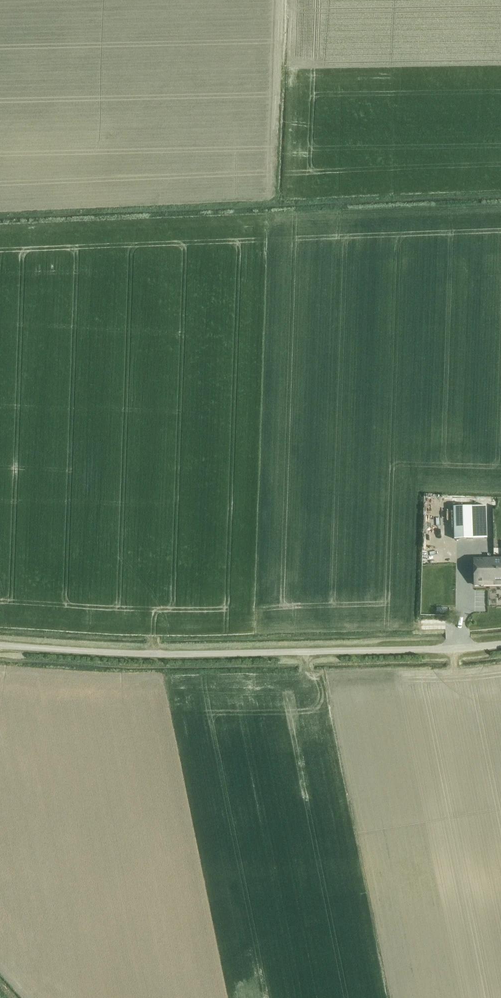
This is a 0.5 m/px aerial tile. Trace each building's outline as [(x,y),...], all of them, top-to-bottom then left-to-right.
[(486,506),(453,507),(454,539),(486,538),(486,506)] [(475,559),(475,585),(500,584),(500,559),(475,559)]
